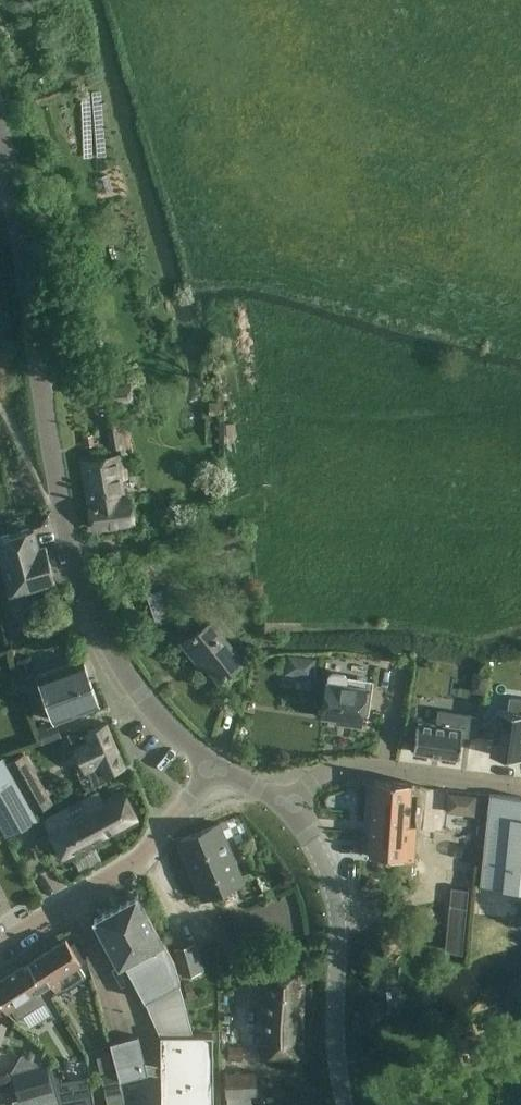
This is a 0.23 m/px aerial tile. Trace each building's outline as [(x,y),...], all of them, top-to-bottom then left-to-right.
[(98,180),(94,181),(97,191),(100,190),(101,193),(111,190),(107,174),(97,177),(98,180)] [(107,404),(132,400),(137,400),(135,381),(129,381),(129,385),(104,388),(107,404)] [(225,452),(223,402),(209,402),(209,415),(218,415),(219,452),(225,452)] [(92,527),(114,523),(135,520),(132,500),(126,501),(122,477),(127,477),(123,454),(133,452),(129,427),(128,417),(108,420),(113,447),(118,446),(120,453),(81,460),(92,527)] [(0,536),(0,553),(2,559),(39,550),(38,547),(33,528),(12,533),(0,536)] [(39,550),(2,559),(10,592),(33,586),(54,580),(45,545),(38,547),(39,550)] [(269,598),(260,600),(262,612),(271,611),(269,598)] [(210,620),(199,628),(182,641),(192,654),(197,651),(206,663),(204,665),(204,666),(207,664),(218,678),(235,665),(241,661),(210,620)] [(287,654),(284,674),(313,678),(316,658),(287,654)] [(30,655),(16,660),(21,674),(35,669),(30,655)] [(82,660),(62,667),(38,676),(55,721),(99,704),(82,660)] [(326,681),(324,701),(321,716),(338,718),(338,721),(340,723),(360,726),(366,687),(347,684),(348,677),(346,672),(332,670),(327,674),(326,681)] [(473,670),(470,692),(485,694),(488,673),(473,670)] [(510,698),(508,711),(497,709),(490,754),(520,759),(520,699),(510,698)] [(417,721),(413,752),(458,758),(462,734),(475,736),(477,717),(439,711),(437,724),(417,721)] [(45,723),(37,726),(40,734),(43,743),(62,737),(57,724),(46,727),(45,723)] [(90,739),(81,743),(74,746),(85,772),(101,765),(105,775),(123,767),(105,724),(87,731),(90,739)] [(25,753),(6,763),(19,787),(38,776),(25,753)] [(0,758),(0,824),(6,835),(36,818),(19,787),(6,763),(2,757),(0,758)] [(409,807),(411,782),(375,779),(373,805),(409,807)] [(95,792),(45,820),(67,861),(136,822),(119,790),(99,800),(95,792)] [(448,792),(446,813),(475,816),(477,795),(448,792)] [(489,794),(479,885),(520,889),(520,797),(489,794)] [(371,830),(415,833),(416,823),(408,822),(409,807),(373,805),(371,830)] [(243,879),(219,823),(178,840),(202,896),(243,879)] [(369,856),(414,859),(415,833),(371,830),(369,856)] [(468,891),(462,890),(455,890),(455,893),(450,937),(445,937),(444,950),(452,950),(461,952),(462,943),(468,891)] [(176,965),(148,913),(137,894),(116,906),(168,1002),(185,998),(180,978),(176,965)] [(94,918),(119,963),(112,967),(121,983),(122,984),(133,978),(145,999),(160,1034),(163,1104),(215,1104),(213,1032),(193,1033),(185,998),(168,1002),(116,906),(94,918)] [(28,962),(43,986),(50,982),(56,993),(85,975),(78,964),(81,963),(66,938),(28,962)] [(183,975),(200,969),(192,944),(175,950),(183,975)] [(28,962),(0,979),(0,999),(6,1009),(29,995),(35,1006),(43,1001),(37,990),(43,986),(28,962)] [(217,965),(208,966),(209,983),(217,983),(217,965)] [(268,971),(266,993),(260,1056),(302,1057),(303,1014),(305,974),(268,971)] [(180,978),(185,998),(207,994),(204,979),(185,983),(183,977),(180,978)] [(120,1078),(147,1071),(137,1035),(110,1042),(120,1078)] [(229,1045),(228,1059),(242,1060),(243,1046),(229,1045)] [(43,1051),(40,1057),(43,1061),(51,1063),(54,1056),(49,1051),(43,1051)] [(21,1055),(8,1074),(9,1075),(47,1065),(47,1063),(21,1055)] [(0,1077),(0,1084),(14,1079),(21,1104),(56,1104),(55,1100),(57,1100),(47,1065),(9,1075),(8,1074),(0,1077)] [(225,1075),(227,1104),(250,1104),(250,1095),(257,1094),(255,1073),(225,1075)] [(101,1102),(117,1099),(113,1078),(96,1081),(101,1102)] [(85,1084),(62,1088),(65,1104),(81,1104),(89,1103),(85,1084)]
